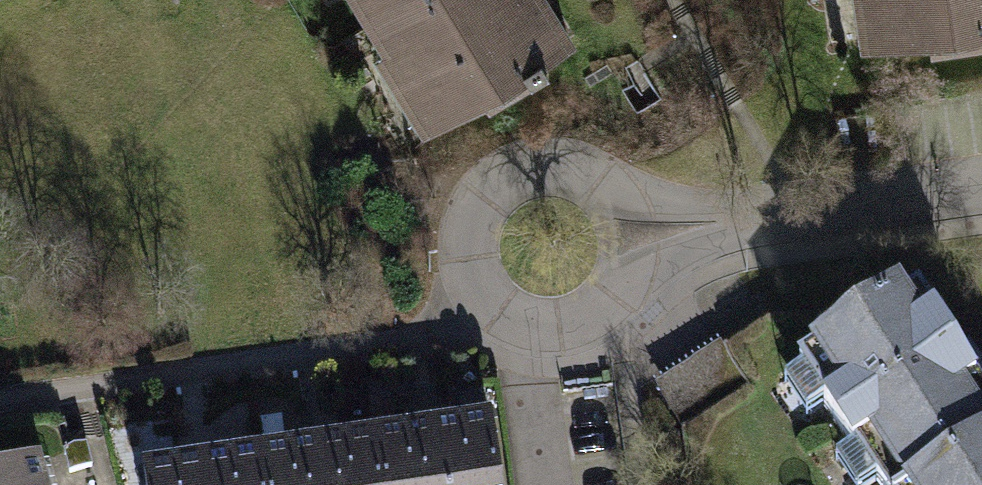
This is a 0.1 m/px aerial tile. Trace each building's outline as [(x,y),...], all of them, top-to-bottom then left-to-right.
[(392,43),(397,40),(439,111),(482,85),(488,96),(549,60),(542,48),(566,34),(546,0),(366,0),(392,43)] [(884,34),(933,27),(935,39),(981,33),(981,0),(880,0),(884,34)] [(800,362),(826,403),(823,405),(852,449),(855,447),(880,484),(920,484),(981,445),(981,392),(918,296),(902,306),(897,298),(800,362)] [(747,382),(724,348),(657,390),(681,425),(747,382)] [(491,418),(432,427),(441,484),(501,484),(491,418)] [(432,427),(376,435),(382,484),(441,484),(432,427)] [(376,435),(318,444),(324,484),(382,484),(376,435)] [(318,444),(260,452),(265,484),(324,484),(318,444)] [(920,484),(981,484),(981,445),(920,484)] [(86,447),(64,453),(70,472),(92,466),(86,447)] [(260,452),(203,460),(206,484),(265,484),(260,452)] [(203,460),(144,469),(147,484),(206,484),(203,460)] [(0,472),(0,484),(45,484),(38,461),(0,472)]
